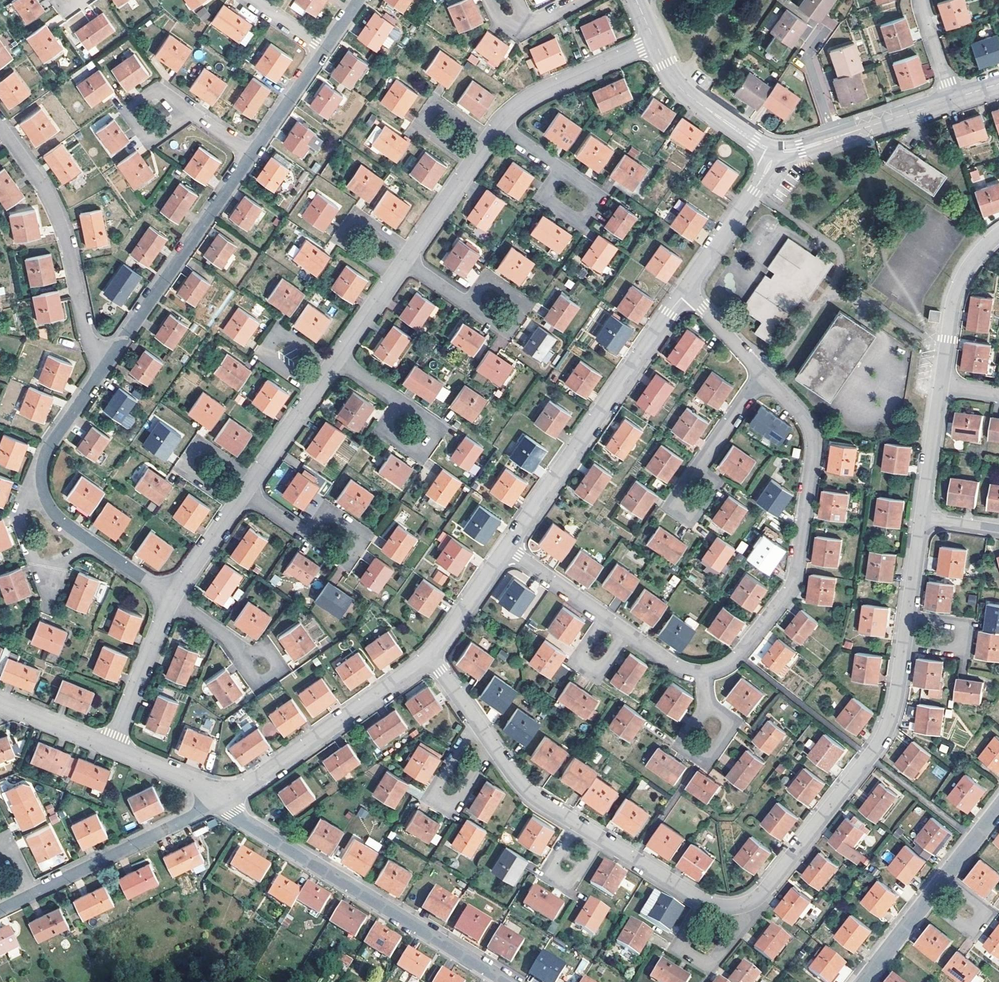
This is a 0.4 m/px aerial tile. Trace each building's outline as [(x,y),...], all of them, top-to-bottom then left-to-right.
[(9,4),(24,25),(41,13),(32,0),(14,0),(9,4)] [(193,9),(205,0),(187,0),(193,9)] [(296,1),(316,15),(323,5),(320,3),(322,0),(297,0),(296,1)] [(403,11),(411,0),(387,0),(403,11)] [(450,7),(461,32),(483,21),(474,0),(465,0),(450,7)] [(826,2),(827,3),(829,4),(832,0),(803,0),(801,2),(818,13),(826,2)] [(951,13),(954,24),(970,18),(963,0),(940,0),(938,1),(943,16),(947,15),(951,13)] [(822,15),(829,4),(827,3),(826,2),(818,13),(822,15)] [(225,4),(213,22),(241,41),(253,24),(225,4)] [(788,4),(772,26),(777,30),(790,39),(792,41),(799,32),(798,31),(797,30),(806,17),(788,4)] [(202,22),(211,16),(205,7),(196,12),(202,22)] [(104,12),(77,31),(88,48),(116,29),(104,12)] [(376,12),(358,37),(377,50),(394,25),(376,12)] [(611,25),(612,26),(616,24),(611,13),(606,14),(607,16),(609,15),(613,24),(611,25)] [(954,24),(951,13),(947,15),(943,16),(947,26),(954,24)] [(607,16),(582,27),(592,49),(599,46),(597,41),(603,38),(605,43),(617,38),(612,26),(611,25),(613,24),(609,15),(607,16)] [(881,22),(889,48),(906,43),(903,34),(910,32),(904,15),(881,22)] [(810,19),(806,17),(797,30),(798,31),(799,32),(800,32),(810,19)] [(47,24),(29,36),(45,60),(64,47),(47,24)] [(790,39),(777,30),(769,41),(782,51),(790,39)] [(488,31),(476,48),(498,63),(509,46),(488,31)] [(971,40),(979,64),(988,61),(986,54),(996,51),(998,57),(998,39),(997,31),(971,40)] [(170,33),(156,54),(167,61),(168,59),(169,58),(182,66),(194,49),(170,33)] [(14,57),(0,38),(0,67),(14,57)] [(557,38),(532,49),(541,69),(554,62),(556,66),(567,61),(557,38)] [(838,58),(843,57),(847,73),(861,68),(868,66),(859,39),(835,46),(838,58)] [(272,44),(257,66),(273,78),(281,65),(286,68),(293,58),(272,44)] [(349,51),(332,75),(351,88),(367,63),(349,51)] [(441,51),(426,71),(436,77),(439,74),(452,83),(463,67),(441,51)] [(986,54),(988,61),(998,57),(996,51),(986,54)] [(916,52),(894,60),(902,85),(918,80),(915,72),(922,70),(916,52)] [(135,53),(113,69),(125,85),(137,77),(138,79),(140,80),(150,73),(135,53)] [(468,60),(474,64),(478,59),(472,55),(468,60)] [(843,57),(838,58),(843,74),(847,73),(843,57)] [(167,61),(179,69),(182,66),(169,58),(168,59),(167,61)] [(542,72),(556,66),(554,62),(541,69),(542,72)] [(929,64),(922,66),(926,78),(933,76),(929,64)] [(278,81),(286,68),(281,65),(273,78),(278,81)] [(100,68),(78,85),(93,105),(103,97),(101,95),(100,93),(112,85),(100,68)] [(206,68),(192,88),(201,94),(202,92),(203,91),(216,100),(228,83),(206,68)] [(842,91),(845,102),(870,94),(861,68),(847,73),(843,74),(847,89),(842,91)] [(748,93),(761,103),(765,98),(768,93),(774,85),(752,69),(737,89),(745,96),(748,93)] [(0,80),(0,83),(4,89),(7,92),(3,95),(10,106),(31,91),(15,70),(0,80)] [(915,72),(918,80),(925,78),(922,70),(915,72)] [(449,87),(452,83),(439,74),(436,77),(440,80),(449,87)] [(843,74),(837,76),(842,91),(847,89),(843,74)] [(768,93),(781,104),(778,108),(787,114),(803,93),(781,76),(774,85),(768,93)] [(137,77),(125,85),(128,89),(140,80),(138,79),(137,77)] [(255,77),(236,106),(252,117),(272,89),(255,77)] [(625,78),(593,93),(602,112),(633,98),(627,82),(625,78)] [(398,80),(382,102),(398,114),(406,102),(411,105),(418,95),(398,80)] [(473,81),(462,98),(474,106),(472,108),(471,109),(482,117),(495,96),(473,81)] [(326,83),(311,105),(328,117),(344,95),(326,83)] [(101,95),(103,97),(115,89),(112,85),(100,93),(101,95)] [(201,94),(214,103),(216,100),(203,91),(202,92),(201,94)] [(745,96),(758,107),(761,103),(748,93),(745,96)] [(768,93),(765,98),(778,108),(781,104),(768,93)] [(459,101),(471,109),(472,108),(474,106),(462,98),(459,101)] [(654,99),(643,115),(665,130),(676,114),(667,107),(654,99)] [(167,114),(171,105),(162,101),(158,110),(167,114)] [(411,105),(406,102),(398,114),(403,117),(407,110),(411,105)] [(42,107),(26,119),(34,130),(30,133),(38,144),(58,130),(42,107)] [(560,113),(545,133),(555,140),(558,137),(571,145),(582,129),(560,113)] [(990,134),(984,114),(955,122),(962,144),(990,134)] [(115,118),(99,130),(114,152),(131,140),(115,118)] [(683,118),(671,136),(693,151),(705,133),(683,118)] [(26,119),(21,122),(30,133),(34,130),(26,119)] [(300,121),(285,143),(302,155),(317,133),(300,121)] [(385,126),(373,144),(398,161),(410,143),(385,126)] [(592,135),(577,156),(587,163),(590,159),(603,167),(614,151),(592,135)] [(571,145),(558,137),(555,140),(568,149),(571,145)] [(901,141),(888,160),(936,194),(949,175),(901,141)] [(62,142),(45,155),(65,182),(82,170),(62,142)] [(201,146),(185,169),(202,180),(210,167),(212,168),(214,170),(222,160),(201,146)] [(636,159),(640,152),(631,147),(627,154),(636,159)] [(137,149),(119,162),(137,187),(155,174),(137,149)] [(679,174),(689,160),(675,150),(665,165),(679,174)] [(427,151),(411,174),(428,186),(436,174),(440,176),(448,166),(427,151)] [(625,154),(613,172),(625,180),(624,182),(623,183),(634,191),(648,170),(625,154)] [(273,155),(258,177),(275,190),(291,167),(273,155)] [(590,159),(587,163),(600,171),(603,167),(590,159)] [(718,159),(702,182),(719,194),(727,182),(731,185),(739,174),(718,159)] [(514,162),(498,185),(519,199),(527,188),(523,186),(531,174),(514,162)] [(362,164),(348,185),(358,192),(361,188),(373,196),(385,180),(362,164)] [(202,180),(206,183),(214,170),(212,168),(210,167),(202,180)] [(0,171),(0,196),(8,208),(25,196),(4,168),(0,171)] [(980,169),(970,171),(972,182),(982,180),(980,169)] [(611,175),(623,183),(624,182),(625,180),(613,172),(611,175)] [(440,176),(436,174),(428,186),(432,189),(437,182),(440,176)] [(523,186),(527,188),(535,177),(531,174),(523,186)] [(182,182),(162,210),(179,222),(198,193),(186,185),(182,182)] [(723,196),(731,185),(727,182),(719,194),(723,196)] [(978,189),(985,213),(996,209),(995,204),(998,203),(998,182),(978,189)] [(373,196),(361,188),(358,192),(362,195),(370,200),(373,196)] [(388,190),(377,207),(390,216),(387,220),(396,226),(411,205),(388,190)] [(472,214),(469,218),(486,230),(505,201),(489,190),(472,214)] [(246,194),(231,216),(248,228),(263,206),(246,194)] [(318,194),(303,216),(320,228),(328,215),(330,217),(332,218),(339,208),(318,194)] [(688,203),(672,226),(689,238),(697,225),(701,227),(708,217),(688,203)] [(621,205),(606,227),(622,239),(637,217),(621,205)] [(390,216),(377,207),(374,211),(380,215),(387,220),(390,216)] [(17,240),(37,236),(34,222),(38,221),(36,209),(12,214),(17,240)] [(102,209),(82,213),(88,246),(109,242),(102,209)] [(328,215),(320,228),(324,230),(332,218),(330,217),(328,215)] [(544,217),(532,234),(560,253),(570,239),(572,236),(544,217)] [(693,240),(701,227),(697,225),(689,238),(693,240)] [(151,226),(132,254),(149,266),(168,237),(151,226)] [(220,232),(205,254),(222,266),(237,243),(220,232)] [(600,235),(583,261),(601,273),(618,248),(600,235)] [(764,321),(757,331),(772,342),(805,295),(810,299),(836,262),(820,251),(818,255),(791,236),(769,266),(776,272),(773,277),(767,274),(744,307),(764,321)] [(460,239),(444,262),(460,274),(470,261),(472,262),(474,264),(481,254),(460,239)] [(307,241),(294,258),(319,276),(331,258),(307,241)] [(295,258),(298,247),(291,245),(288,256),(295,258)] [(662,245),(647,267),(664,279),(672,267),(676,269),(682,259),(662,245)] [(512,248),(501,264),(514,273),(511,277),(521,284),(535,264),(512,248)] [(32,284),(53,280),(50,266),(54,265),(51,252),(27,257),(32,284)] [(465,277),(474,264),(472,262),(470,261),(460,274),(465,277)] [(125,264),(106,292),(123,303),(142,276),(125,264)] [(514,273),(501,264),(498,269),(511,277),(514,273)] [(348,266),(333,289),(350,301),(354,295),(353,294),(357,288),(359,289),(361,291),(369,280),(348,266)] [(672,267),(664,279),(667,281),(673,273),(676,269),(672,267)] [(194,270),(179,292),(196,303),(211,282),(194,270)] [(465,280),(472,284),(478,274),(471,270),(465,280)] [(283,279),(269,299),(278,306),(281,302),(294,311),(305,295),(283,279)] [(633,286),(617,309),(635,321),(644,308),(647,310),(654,301),(633,286)] [(354,295),(350,301),(353,303),(361,291),(359,289),(357,288),(353,294),(354,295)] [(59,289),(53,290),(57,306),(62,304),(59,289)] [(57,306),(53,290),(35,295),(40,321),(64,316),(62,304),(57,306)] [(417,293),(401,317),(419,329),(436,305),(422,296),(417,293)] [(976,293),(971,327),(991,330),(996,296),(976,293)] [(562,295),(545,319),(563,332),(580,307),(562,295)] [(294,311),(281,302),(278,306),(282,308),(291,315),(294,311)] [(309,305),(298,320),(309,328),(308,331),(306,333),(317,341),(331,320),(309,305)] [(240,307),(224,329),(240,340),(248,328),(253,331),(260,322),(240,307)] [(638,323),(647,310),(644,308),(635,321),(638,323)] [(932,308),(931,318),(941,320),(942,310),(932,308)] [(842,309),(796,375),(831,399),(877,333),(842,309)] [(172,313),(156,335),(173,346),(188,324),(175,315),(172,313)] [(612,316),(597,339),(614,351),(623,338),(626,340),(633,330),(612,316)] [(295,325),(306,333),(308,331),(309,328),(298,320),(295,325)] [(516,342),(523,347),(538,325),(531,320),(516,342)] [(464,323),(452,341),(474,355),(486,339),(464,323)] [(395,325),(375,354),(392,365),(412,337),(395,325)] [(540,327),(524,349),(541,361),(556,339),(540,327)] [(245,344),(253,331),(248,328),(240,340),(245,344)] [(688,328),(669,356),(674,360),(686,368),(705,340),(688,328)] [(618,353),(626,340),(623,338),(614,351),(618,353)] [(967,355),(965,367),(990,370),(994,343),(975,341),(972,356),(967,355)] [(282,363),(297,370),(304,352),(290,346),(282,363)] [(146,349),(131,371),(148,383),(163,361),(146,349)] [(490,351),(477,369),(502,386),(514,367),(490,351)] [(228,354),(215,372),(239,389),(252,370),(228,354)] [(50,355),(39,380),(58,388),(64,374),(65,375),(68,376),(73,364),(50,355)] [(581,361),(566,384),(583,396),(591,383),(595,385),(602,376),(581,361)] [(416,365),(404,382),(432,402),(444,385),(416,365)] [(713,370),(698,392),(715,404),(717,402),(723,393),(726,395),(734,384),(713,370)] [(657,373),(638,401),(654,413),(674,384),(657,373)] [(62,389),(68,376),(65,375),(64,374),(58,388),(62,389)] [(269,380),(254,402),(270,414),(279,402),(282,404),(290,394),(269,380)] [(586,398),(595,385),(591,383),(583,396),(586,398)] [(30,386),(20,411),(43,421),(48,409),(44,408),(50,394),(30,386)] [(466,386),(454,402),(466,411),(463,415),(474,422),(488,402),(466,386)] [(120,387),(105,409),(110,413),(128,425),(131,425),(135,419),(135,416),(128,411),(137,399),(120,387)] [(204,392),(189,412),(200,420),(202,418),(203,416),(215,424),(226,407),(204,392)] [(354,393),(339,414),(360,428),(366,419),(364,417),(362,416),(366,410),(368,411),(372,406),(354,393)] [(718,407),(726,395),(723,393),(717,402),(715,404),(718,407)] [(44,408),(48,409),(50,403),(53,395),(50,394),(44,408)] [(550,401),(535,423),(552,435),(561,423),(562,424),(564,425),(571,415),(550,401)] [(279,402),(270,414),(274,416),(282,404),(279,402)] [(454,402),(451,406),(463,415),(466,411),(454,402)] [(764,405),(752,422),(780,441),(792,425),(764,405)] [(374,407),(372,406),(368,411),(366,410),(362,416),(364,417),(366,419),(374,407)] [(689,406),(673,428),(690,440),(692,438),(699,428),(702,430),(709,420),(689,406)] [(971,433),(970,437),(983,438),(986,414),(959,410),(956,431),(971,433)] [(215,424),(203,416),(202,418),(200,420),(212,428),(215,424)] [(153,417),(146,429),(151,432),(159,420),(153,417)] [(230,418),(219,434),(231,443),(228,447),(239,454),(253,433),(230,418)] [(626,418),(607,446),(623,457),(643,429),(626,418)] [(161,422),(145,444),(162,456),(170,444),(174,446),(182,436),(161,422)] [(328,422),(308,450),(325,462),(345,433),(328,422)] [(552,435),(555,437),(564,425),(562,424),(561,423),(552,435)] [(94,426),(78,447),(95,459),(111,437),(94,426)] [(694,443),(702,430),(699,428),(692,438),(690,440),(694,443)] [(0,447),(0,461),(18,468),(22,457),(21,456),(19,456),(25,442),(6,434),(0,447)] [(231,443),(219,434),(216,438),(228,447),(231,443)] [(526,435),(511,458),(528,470),(536,458),(538,459),(540,460),(547,450),(526,435)] [(467,437),(452,459),(469,471),(484,449),(467,437)] [(890,441),(886,469),(906,471),(908,457),(913,458),(914,445),(890,441)] [(25,442),(19,456),(21,456),(22,457),(28,443),(25,442)] [(833,442),(831,455),(836,456),(834,470),(853,473),(857,445),(833,442)] [(663,443),(647,465),(665,477),(674,464),(677,466),(683,457),(663,443)] [(174,446),(170,444),(162,456),(165,459),(174,446)] [(731,473),(742,480),(757,459),(734,444),(722,461),(734,469),(733,471),(731,473)] [(793,448),(791,457),(799,458),(801,449),(793,448)] [(391,454),(379,472),(401,487),(413,469),(391,454)] [(528,470),(532,472),(540,460),(538,459),(536,458),(528,470)] [(722,461),(719,465),(731,473),(733,471),(734,469),(722,461)] [(595,462),(576,490),(592,502),(612,473),(595,462)] [(668,480),(677,466),(674,464),(665,477),(668,480)] [(222,466),(216,474),(225,480),(231,472),(222,466)] [(149,468),(136,486),(161,503),(173,485),(149,468)] [(444,469),(427,494),(446,507),(463,482),(444,469)] [(507,469),(491,491),(508,503),(517,490),(521,493),(527,483),(507,469)] [(299,472),(283,494),(301,507),(309,494),(313,496),(320,486),(299,472)] [(3,506),(8,493),(5,492),(10,479),(0,475),(0,505),(3,506)] [(83,476),(69,496),(79,503),(81,500),(94,508),(106,491),(83,476)] [(955,476),(951,500),(963,502),(963,500),(963,498),(979,500),(982,479),(955,476)] [(774,478),(758,500),(775,512),(783,501),(786,503),(794,492),(774,478)] [(352,479),(341,496),(352,504),(350,509),(360,516),(374,495),(352,479)] [(638,479),(622,502),(643,516),(650,506),(646,503),(655,491),(638,479)] [(991,506),(998,507),(998,482),(994,482),(991,506)] [(826,489),(824,501),(827,501),(829,502),(827,517),(846,520),(850,492),(826,489)] [(517,490),(508,503),(512,505),(521,493),(517,490)] [(650,506),(658,493),(655,491),(646,503),(650,506)] [(190,494),(175,516),(191,529),(200,517),(203,519),(211,508),(190,494)] [(301,507),(304,509),(313,496),(309,494),(301,507)] [(731,494),(715,516),(733,528),(749,506),(731,494)] [(882,495),(878,522),(898,525),(900,512),(905,512),(906,499),(882,495)] [(341,496),(338,500),(350,509),(352,504),(341,496)] [(91,512),(94,508),(81,500),(79,503),(91,512)] [(783,508),(786,503),(783,501),(775,512),(778,514),(783,508)] [(109,502),(98,518),(110,526),(107,530),(117,538),(132,517),(109,502)] [(481,507),(465,530),(485,544),(492,533),(490,532),(488,531),(497,519),(481,507)] [(195,531),(203,519),(200,517),(191,529),(195,531)] [(0,519),(0,549),(13,544),(8,532),(4,534),(1,526),(5,525),(3,518),(0,519)] [(102,527),(107,530),(110,526),(98,518),(95,522),(102,527)] [(492,533),(501,521),(497,519),(488,531),(490,532),(492,533)] [(553,522),(539,543),(549,550),(551,548),(552,546),(564,555),(576,538),(553,522)] [(399,525),(382,550),(400,562),(417,538),(399,525)] [(660,525),(649,542),(677,561),(689,545),(660,525)] [(251,528),(232,556),(249,568),(268,540),(256,531),(251,528)] [(145,554),(147,552),(152,556),(149,560),(160,568),(175,547),(152,531),(141,547),(139,550),(145,554)] [(442,532),(435,542),(443,547),(450,537),(442,532)] [(765,534),(749,556),(766,567),(774,556),(778,558),(785,548),(765,534)] [(719,535),(703,557),(720,568),(735,546),(719,535)] [(819,535),(818,547),(822,548),(820,563),(840,566),(844,538),(819,535)] [(452,538),(437,560),(458,575),(464,565),(462,563),(461,562),(470,549),(452,538)] [(742,554),(748,545),(741,541),(736,550),(742,554)] [(945,545),(943,558),(947,558),(945,572),(945,573),(965,576),(969,548),(945,545)] [(549,550),(562,559),(564,555),(552,546),(551,548),(549,550)] [(464,565),(473,552),(470,549),(461,562),(462,563),(464,565)] [(581,549),(567,569),(576,576),(576,575),(578,572),(591,581),(592,581),(603,564),(581,549)] [(874,549),(870,576),(891,579),(891,577),(893,565),(897,566),(899,553),(874,549)] [(147,552),(145,554),(139,550),(137,552),(149,560),(152,556),(147,552)] [(298,552),(287,569),(309,584),(321,567),(298,552)] [(766,567),(770,570),(778,558),(774,556),(766,567)] [(376,558),(361,580),(379,592),(393,570),(376,558)] [(618,562),(603,583),(613,589),(616,586),(628,595),(640,578),(618,562)] [(226,564),(207,592),(223,604),(243,576),(226,564)] [(22,567),(17,569),(21,578),(25,577),(22,567)] [(0,576),(0,581),(8,602),(32,593),(25,577),(21,578),(17,569),(0,576)] [(443,585),(448,575),(436,570),(432,580),(443,585)] [(79,572),(67,604),(86,611),(99,580),(86,574),(79,572)] [(581,579),(589,585),(591,581),(578,572),(576,575),(581,579)] [(747,572),(732,594),(752,609),(768,586),(747,572)] [(275,574),(269,582),(276,587),(281,579),(275,574)] [(813,574),(811,586),(816,587),(814,601),(834,604),(838,577),(813,574)] [(668,583),(675,587),(680,579),(672,575),(668,583)] [(424,579),(408,602),(429,616),(436,605),(434,604),(433,603),(441,590),(424,579)] [(932,579),(931,591),(935,591),(934,599),(930,598),(929,606),(953,610),(956,583),(932,579)] [(513,582),(500,601),(520,615),(536,592),(528,587),(525,590),(513,582)] [(329,583),(316,601),(341,619),(353,600),(329,583)] [(618,592),(626,598),(628,595),(616,586),(613,589),(618,592)] [(646,587),(632,608),(642,615),(643,614),(644,612),(656,620),(668,603),(646,587)] [(436,605),(445,593),(441,590),(433,603),(434,604),(436,605)] [(973,593),(971,602),(978,603),(980,594),(973,593)] [(248,624),(261,633),(272,617),(249,601),(235,621),(245,628),(248,624)] [(992,602),(990,614),(994,615),(993,623),(989,622),(988,624),(988,629),(998,631),(998,603),(992,602)] [(866,603),(862,630),(887,634),(889,624),(884,623),(885,617),(889,618),(891,607),(866,603)] [(724,604),(709,627),(726,639),(734,626),(738,629),(745,619),(724,604)] [(564,606),(549,629),(569,643),(577,631),(585,620),(564,606)] [(120,607),(109,633),(128,641),(134,626),(138,628),(143,617),(120,607)] [(804,609),(788,630),(804,643),(820,622),(804,609)] [(642,615),(654,623),(656,620),(644,612),(643,614),(642,615)] [(673,612),(659,633),(670,640),(671,639),(673,636),(685,645),(696,628),(673,612)] [(40,621),(32,641),(60,652),(68,631),(40,621)] [(301,623),(281,638),(288,648),(292,645),(300,657),(317,646),(301,623)] [(245,628),(257,637),(261,633),(248,624),(245,628)] [(128,641),(132,642),(138,628),(134,626),(128,641)] [(726,639),(729,641),(734,635),(738,629),(734,626),(726,639)] [(981,643),(979,656),(998,659),(998,631),(988,629),(985,644),(981,643)] [(389,631),(367,646),(378,662),(392,653),(394,655),(395,657),(404,651),(389,631)] [(671,639),(670,640),(682,648),(685,645),(673,636),(671,639)] [(782,637),(765,658),(781,671),(787,664),(798,650),(782,637)] [(546,639),(531,661),(550,676),(558,665),(556,664),(554,662),(562,650),(546,639)] [(472,641),(458,662),(468,669),(471,665),(483,673),(494,656),(472,641)] [(181,644),(168,677),(186,685),(199,653),(181,644)] [(104,645),(94,671),(113,679),(119,663),(121,664),(123,665),(127,655),(104,645)] [(288,648),(296,660),(300,657),(292,645),(288,648)] [(9,657),(13,648),(9,647),(0,669),(0,676),(1,676),(9,657)] [(556,664),(558,665),(566,653),(562,650),(554,662),(556,664)] [(359,652),(337,667),(351,688),(362,680),(360,679),(359,677),(371,668),(359,652)] [(631,652),(612,680),(629,691),(648,664),(631,652)] [(859,652),(856,679),(876,682),(876,679),(878,668),(882,668),(884,655),(859,652)] [(378,662),(381,667),(395,657),(394,655),(392,653),(378,662)] [(921,656),(917,684),(941,687),(945,660),(921,656)] [(9,657),(1,676),(32,689),(40,670),(9,657)] [(113,679),(117,680),(123,665),(121,664),(119,663),(113,679)] [(787,664),(781,671),(786,675),(792,667),(787,664)] [(468,669),(480,677),(483,673),(471,665),(468,669)] [(362,680),(374,672),(371,668),(359,677),(360,679),(362,680)] [(227,669),(209,682),(226,707),(244,694),(227,669)] [(496,675),(481,695),(493,703),(495,700),(506,707),(518,690),(496,675)] [(743,677),(732,692),(743,701),(740,706),(750,713),(765,694),(743,677)] [(960,677),(957,698),(983,701),(986,681),(960,677)] [(322,678),(300,694),(314,714),(324,707),(322,703),(334,694),(322,678)] [(63,679),(55,699),(87,712),(92,698),(95,692),(63,679)] [(571,680),(559,697),(587,717),(599,700),(571,680)] [(673,681),(657,704),(675,715),(683,703),(686,705),(694,695),(673,681)] [(441,702),(429,686),(406,702),(421,722),(432,715),(429,710),(441,702)] [(732,692),(729,697),(740,706),(743,701),(732,692)] [(329,704),(337,698),(334,694),(322,703),(324,707),(329,704)] [(160,696),(148,727),(167,735),(170,725),(175,727),(179,718),(174,716),(179,703),(160,696)] [(857,696),(839,717),(856,730),(862,722),(864,719),(868,722),(877,712),(857,696)] [(293,699),(271,714),(285,734),(295,728),(292,724),(304,715),(293,699)] [(493,703),(504,711),(506,707),(495,700),(493,703)] [(432,715),(444,706),(441,702),(429,710),(432,715)] [(625,703),(610,726),(630,740),(640,726),(646,717),(625,703)] [(678,717),(686,705),(683,703),(675,715),(678,717)] [(922,703),(920,721),(924,722),(923,730),(943,733),(947,706),(922,703)] [(518,707),(504,728),(515,736),(518,731),(530,739),(541,723),(518,707)] [(396,709),(368,729),(371,733),(380,745),(408,726),(396,709)] [(292,724),(295,728),(300,724),(307,719),(304,715),(292,724)] [(238,723),(243,730),(251,724),(245,717),(238,723)] [(179,718),(175,727),(181,729),(184,720),(179,718)] [(771,718),(755,739),(771,752),(787,730),(771,718)] [(862,722),(856,730),(860,733),(868,722),(864,719),(862,722)] [(170,725),(167,735),(172,736),(175,727),(170,725)] [(188,728),(179,751),(191,756),(192,754),(193,751),(199,754),(197,758),(205,762),(214,738),(188,728)] [(259,728),(231,748),(243,765),(271,745),(259,728)] [(515,736),(527,744),(530,739),(518,731),(515,736)] [(827,733),(810,754),(827,767),(835,756),(839,759),(847,748),(827,733)] [(982,756),(998,768),(998,734),(982,756)] [(0,740),(0,762),(16,755),(9,736),(0,740)] [(546,736),(532,756),(543,764),(545,760),(551,764),(549,768),(554,772),(569,752),(546,736)] [(911,746),(898,764),(915,777),(933,754),(916,740),(911,746)] [(39,748),(34,761),(65,774),(65,773),(73,776),(80,761),(72,757),(72,755),(41,742),(39,748)] [(349,743),(324,761),(337,778),(361,761),(349,743)] [(419,745),(405,768),(423,779),(431,766),(434,768),(440,758),(419,745)] [(655,755),(649,764),(677,783),(688,767),(660,747),(655,755)] [(749,748),(728,775),(745,788),(765,761),(749,748)] [(827,767),(830,770),(839,759),(835,756),(827,767)] [(576,757),(562,777),(573,785),(575,781),(587,789),(596,776),(598,772),(576,757)] [(112,771),(81,759),(80,761),(73,776),(73,777),(105,790),(112,771)] [(423,779),(426,781),(434,768),(431,766),(423,779)] [(807,766),(790,788),(807,800),(816,788),(819,791),(827,781),(807,766)] [(388,769),(374,793),(395,807),(402,796),(398,793),(406,780),(388,769)] [(700,770),(688,786),(710,802),(722,785),(700,770)] [(969,773),(951,795),(967,807),(976,795),(978,797),(980,798),(988,789),(969,773)] [(605,812),(619,792),(596,776),(587,789),(584,793),(597,802),(594,805),(605,812)] [(301,777),(279,793),(291,809),(303,800),(306,804),(316,797),(301,777)] [(398,793),(402,796),(410,783),(406,780),(398,793)] [(488,780),(470,809),(487,820),(505,790),(488,780)] [(573,785),(584,793),(587,789),(575,781),(573,785)] [(883,782),(862,808),(878,821),(900,794),(883,782)] [(28,827),(47,818),(35,793),(31,785),(25,783),(14,788),(16,791),(5,796),(10,806),(13,804),(18,815),(22,813),(28,827)] [(155,786),(130,798),(139,817),(152,811),(154,815),(166,809),(155,786)] [(816,788),(807,800),(810,803),(819,791),(816,788)] [(584,793),(582,796),(594,805),(597,802),(584,793)] [(967,807),(971,810),(980,798),(978,797),(976,795),(967,807)] [(627,797),(615,814),(621,818),(627,822),(624,826),(635,833),(649,813),(627,797)] [(303,800),(291,809),(294,813),(306,804),(303,800)] [(781,800),(764,822),(780,835),(781,833),(789,823),(792,826),(800,816),(781,800)] [(357,815),(364,819),(368,812),(361,807),(357,815)] [(418,810),(407,828),(430,841),(441,824),(418,810)] [(139,817),(141,821),(154,815),(152,811),(139,817)] [(18,815),(24,828),(28,827),(22,813),(18,815)] [(98,814),(73,826),(82,844),(97,837),(99,841),(109,836),(98,814)] [(615,814),(612,818),(624,826),(627,822),(621,818),(615,814)] [(858,815),(854,820),(867,830),(849,854),(852,856),(873,830),(866,825),(868,823),(858,815)] [(533,816),(518,839),(536,850),(543,837),(547,839),(554,828),(533,816)] [(935,816),(918,837),(922,841),(934,850),(938,853),(943,846),(940,843),(944,838),(945,839),(947,841),(955,831),(935,816)] [(321,817),(308,839),(318,845),(321,841),(334,849),(344,831),(321,817)] [(850,817),(832,840),(849,854),(867,830),(854,820),(850,817)] [(468,819),(452,844),(471,856),(487,830),(468,819)] [(664,822),(649,842),(656,847),(659,843),(665,847),(662,851),(672,858),(686,838),(664,822)] [(780,835),(783,837),(792,826),(789,823),(781,833),(780,835)] [(51,826),(32,835),(38,847),(34,849),(40,861),(52,856),(62,851),(51,826)] [(899,830),(896,834),(902,839),(906,835),(899,830)] [(38,847),(32,835),(28,836),(34,849),(38,847)] [(754,835),(737,857),(754,870),(763,858),(766,860),(773,850),(754,835)] [(82,844),(84,848),(99,841),(97,837),(82,844)] [(368,837),(364,844),(378,851),(382,844),(368,837)] [(536,850),(540,852),(547,839),(543,837),(536,850)] [(355,838),(342,859),(353,866),(354,864),(356,862),(368,869),(378,852),(355,838)] [(321,841),(318,845),(331,853),(334,849),(321,841)] [(929,856),(934,850),(922,841),(917,847),(929,856)] [(196,842),(165,857),(174,876),(205,861),(196,842)] [(693,842),(679,863),(685,867),(688,863),(694,868),(691,871),(702,879),(716,858),(693,842)] [(659,843),(656,847),(662,851),(665,847),(659,843)] [(908,844),(891,866),(908,879),(917,867),(919,868),(920,870),(928,860),(908,844)] [(507,847),(493,871),(514,883),(520,873),(517,871),(525,858),(507,847)] [(240,854),(231,867),(260,885),(271,867),(242,850),(240,854)] [(823,851),(805,874),(822,889),(841,865),(823,851)] [(52,856),(40,861),(42,867),(45,868),(54,863),(54,861),(52,856)] [(517,871),(520,873),(528,860),(525,858),(517,871)] [(754,870),(757,872),(766,860),(763,858),(754,870)] [(968,878),(978,886),(979,884),(980,882),(992,891),(998,882),(998,870),(983,858),(968,878)] [(389,859),(376,880),(387,886),(388,885),(389,883),(402,890),(412,873),(389,859)] [(606,860),(592,884),(613,896),(619,885),(616,884),(624,871),(606,860)] [(353,866),(365,873),(368,869),(356,862),(354,864),(353,866)] [(688,863),(685,867),(691,871),(694,868),(688,863)] [(151,864),(121,879),(130,897),(160,882),(151,864)] [(917,867),(908,879),(911,882),(920,870),(919,868),(917,867)] [(619,885),(627,873),(624,871),(616,884),(619,885)] [(280,878),(269,896),(292,910),(297,901),(303,892),(280,878)] [(881,879),(864,901),(880,913),(889,902),(891,903),(893,905),(901,894),(881,879)] [(979,884),(978,886),(989,895),(992,891),(980,882),(979,884)] [(308,883),(303,892),(297,901),(320,915),(331,897),(308,883)] [(387,886),(400,894),(402,890),(389,883),(388,885),(387,886)] [(90,894),(76,901),(85,920),(115,905),(106,886),(90,894)] [(535,886),(524,904),(554,921),(564,904),(535,886)] [(779,907),(778,909),(795,923),(814,900),(796,886),(779,907)] [(436,888),(426,905),(439,913),(438,915),(437,917),(447,923),(460,902),(436,888)] [(656,890),(642,913),(667,929),(668,926),(675,916),(678,918),(684,907),(656,890)] [(591,898),(575,924),(594,935),(610,910),(591,898)] [(880,913),(884,916),(893,905),(891,903),(889,902),(880,913)] [(342,904),(331,923),(356,938),(367,919),(342,904)] [(439,913),(426,905),(423,909),(437,917),(438,915),(439,913)] [(38,920),(31,923),(40,941),(71,926),(62,908),(38,920)] [(468,908),(458,925),(471,933),(470,934),(469,936),(479,943),(492,922),(468,908)] [(287,914),(282,924),(287,927),(293,917),(287,914)] [(855,914),(838,936),(854,948),(863,936),(865,937),(866,939),(874,929),(855,914)] [(667,929),(670,931),(678,918),(675,916),(668,926),(667,929)] [(632,918),(618,942),(639,955),(646,944),(642,942),(650,929),(632,918)] [(562,927),(554,921),(546,933),(555,938),(562,927)] [(933,923),(918,943),(940,959),(955,939),(933,923)] [(774,924),(756,948),(773,961),(791,938),(774,924)] [(377,925),(365,944),(391,960),(399,946),(402,941),(377,925)] [(458,925),(456,929),(469,936),(470,934),(471,933),(458,925)] [(501,927),(488,948),(495,953),(497,949),(503,952),(502,954),(501,956),(511,962),(524,941),(501,927)] [(986,944),(991,948),(998,954),(998,928),(986,944)] [(0,934),(0,959),(22,948),(12,929),(0,934)] [(646,944),(653,932),(650,929),(642,942),(646,944)] [(854,948),(857,951),(866,939),(865,937),(863,936),(854,948)] [(704,940),(698,948),(706,953),(711,945),(704,940)] [(810,970),(826,981),(827,981),(835,971),(837,972),(839,974),(847,964),(827,948),(810,970)] [(409,949),(398,967),(421,980),(432,962),(409,949)] [(946,968),(966,981),(973,981),(984,968),(960,950),(946,968)] [(532,970),(545,978),(544,980),(543,981),(544,981),(557,981),(566,967),(543,952),(532,970)] [(344,954),(340,960),(349,965),(353,959),(344,954)] [(581,974),(589,962),(583,958),(575,970),(581,974)] [(652,977),(661,981),(689,981),(692,977),(663,959),(652,977)] [(745,961),(729,981),(755,981),(762,974),(745,961)] [(852,970),(846,965),(835,980),(838,981),(843,981),(852,970)] [(435,981),(464,981),(443,969),(435,981)] [(532,970),(529,973),(543,981),(544,980),(545,978),(532,970)] [(839,974),(837,972),(835,971),(827,981),(833,981),(839,974)]
